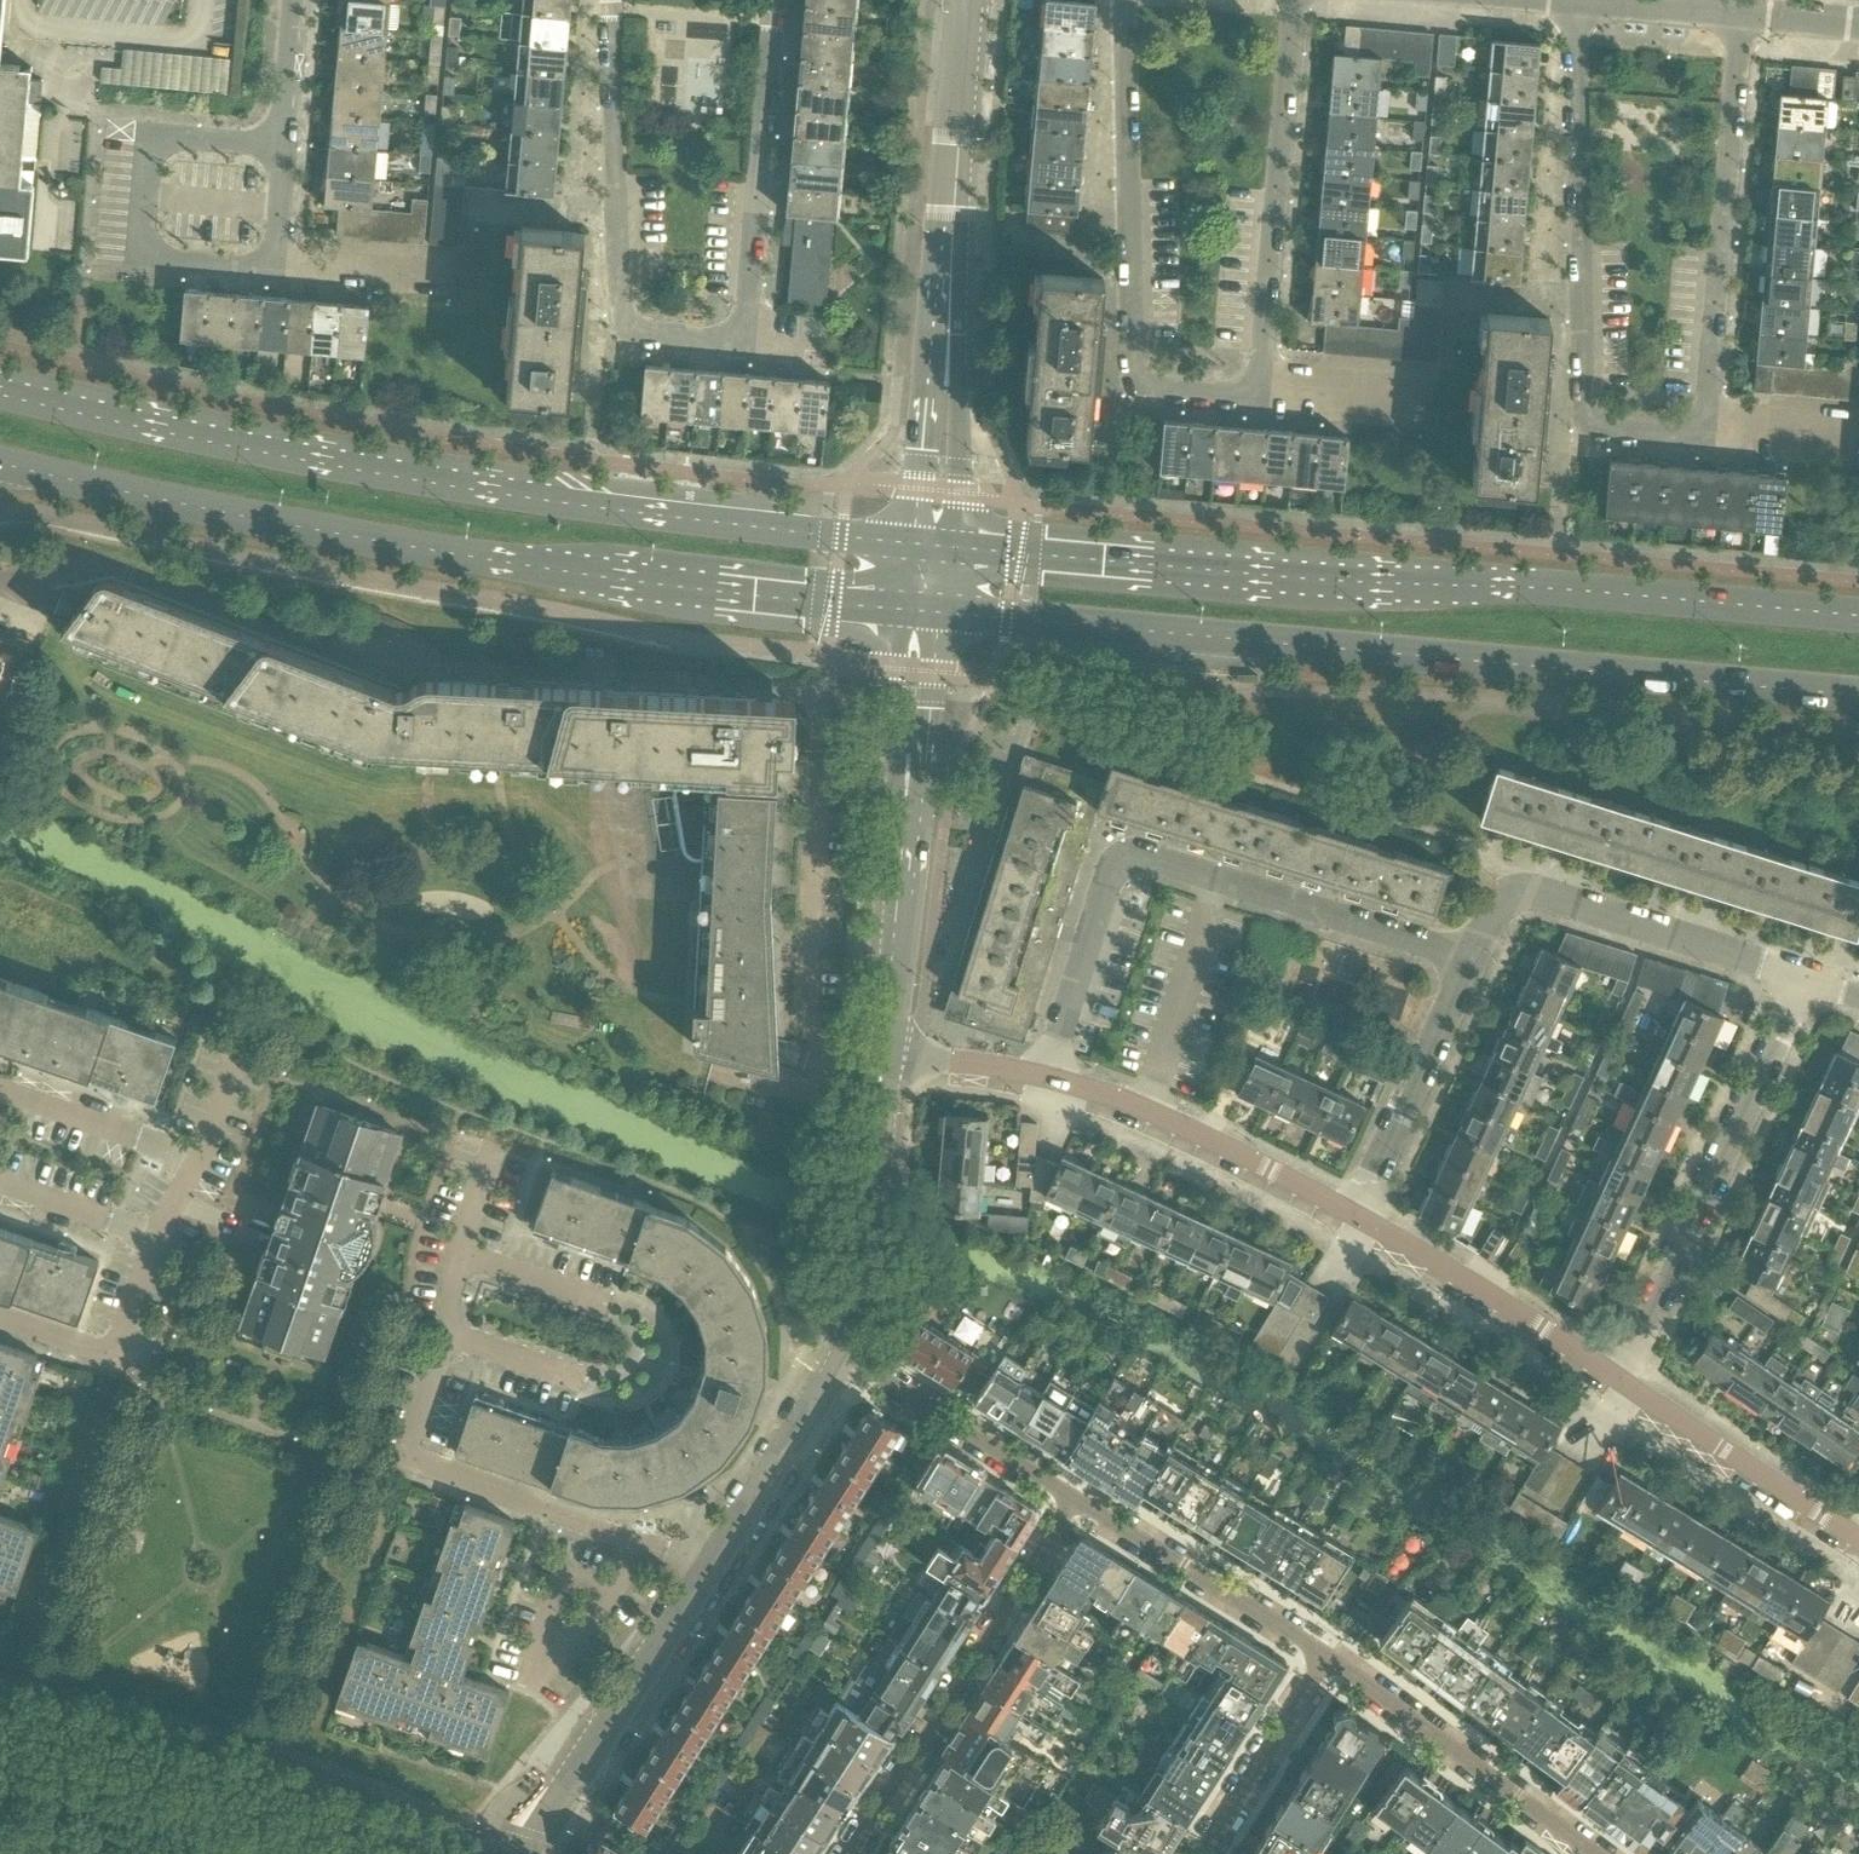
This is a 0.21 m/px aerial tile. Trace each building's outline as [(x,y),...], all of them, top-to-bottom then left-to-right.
[(387,30),(390,1),(381,0),(343,0),(339,15),(342,15),(341,26),(387,30)] [(523,11),(568,16),(568,14),(570,15),(570,14),(568,13),(569,3),(571,3),(571,0),(524,0),(523,11)] [(1047,25),(1093,29),(1095,5),(1096,5),(1096,3),(1067,0),(1050,0),(1047,25)] [(806,3),(803,28),(849,32),(852,8),(857,8),(857,7),(806,3)] [(445,6),(435,5),(433,23),(444,24),(445,6)] [(523,11),(520,41),(565,45),(565,44),(567,44),(567,43),(566,43),(566,33),(569,33),(570,18),(568,18),(568,16),(523,11)] [(887,11),(885,37),(897,38),(899,12),(887,11)] [(450,16),(448,34),(459,35),(460,17),(450,16)] [(1047,25),(1045,50),(1091,55),(1093,29),(1047,25)] [(1346,25),(1343,54),(1358,56),(1360,27),(1346,25)] [(339,56),(385,60),(387,30),(341,26),(341,30),(336,45),(340,45),(339,56)] [(1358,56),(1372,57),(1375,28),(1360,27),(1358,56)] [(803,28),(801,54),(847,59),(849,32),(803,28)] [(1372,57),(1382,58),(1387,58),(1389,29),(1375,28),(1372,57)] [(1389,29),(1387,58),(1401,60),(1404,31),(1389,29)] [(1404,31),(1401,60),(1415,61),(1418,32),(1404,31)] [(1418,32),(1415,61),(1430,62),(1433,33),(1418,32)] [(430,52),(441,53),(443,35),(432,34),(430,52)] [(1439,34),(1436,64),(1454,66),(1456,35),(1439,34)] [(723,114),(726,36),(685,35),(682,113),(723,114)] [(1493,40),(1490,70),(1536,75),(1536,72),(1537,72),(1538,71),(1536,71),(1537,60),(1539,61),(1540,46),(1538,46),(1538,44),(1540,44),(1540,43),(1491,38),(1491,39),(1493,40)] [(520,41),(517,71),(563,75),(563,74),(565,74),(565,73),(563,73),(564,63),(566,63),(567,48),(565,47),(565,45),(520,41)] [(447,45),(446,64),(456,65),(458,46),(447,45)] [(101,82),(120,84),(229,94),(232,59),(210,57),(124,48),(122,69),(102,67),(101,82)] [(1045,50),(1043,76),(1088,81),(1091,55),(1045,50)] [(1332,84),(1378,88),(1380,60),(1382,60),(1382,58),(1372,57),(1358,56),(1343,54),(1334,53),(1334,55),(1335,55),(1334,59),(1330,73),(1333,73),(1332,84)] [(801,54),(799,79),(845,84),(847,59),(801,54)] [(336,85),(382,89),(385,60),(339,56),(338,59),(333,74),(337,75),(336,85)] [(1430,62),(1415,61),(1414,75),(1429,76),(1430,62)] [(27,254),(33,184),(8,182),(15,102),(39,104),(40,104),(43,80),(41,80),(41,81),(30,80),(32,67),(20,66),(20,65),(19,65),(19,66),(0,64),(0,251),(27,254)] [(428,82),(438,83),(440,65),(429,64),(428,82)] [(1791,66),(1789,94),(1803,95),(1806,66),(1792,65),(1791,66)] [(1803,95),(1818,97),(1821,68),(1806,66),(1803,95)] [(1818,97),(1828,98),(1833,98),(1835,69),(1821,68),(1818,97)] [(1490,70),(1487,99),(1533,103),(1533,101),(1535,102),(1535,101),(1533,100),(1534,90),(1536,90),(1538,75),(1535,75),(1536,75),(1490,70)] [(517,71),(514,100),(560,105),(560,103),(562,103),(562,102),(560,103),(561,92),(563,92),(565,77),(562,77),(563,75),(517,71)] [(444,75),(443,93),(454,94),(455,76),(444,75)] [(1841,99),(1853,100),(1855,76),(1843,75),(1841,99)] [(1043,76),(1040,103),(1086,107),(1088,81),(1043,76)] [(1435,76),(1434,93),(1445,94),(1446,77),(1435,76)] [(799,79),(796,105),(842,110),(845,84),(799,79)] [(1329,113),(1375,118),(1378,88),(1332,84),(1328,100),(1331,101),(1329,113)] [(333,115),(379,119),(382,89),(336,85),(336,89),(331,104),(334,104),(333,115)] [(1415,109),(1426,110),(1428,93),(1416,92),(1415,109)] [(425,111),(436,112),(437,95),(427,93),(425,111)] [(1778,125),(1824,128),(1827,100),(1828,100),(1828,98),(1818,97),(1803,95),(1789,94),(1780,93),(1780,95),(1781,95),(1781,96),(1777,110),(1780,111),(1778,125)] [(1487,99),(1485,128),(1530,133),(1531,131),(1532,131),(1532,130),(1530,130),(1531,120),(1534,120),(1535,105),(1533,105),(1533,103),(1487,99)] [(514,100),(512,130),(557,135),(557,133),(559,133),(557,132),(559,122),(561,122),(562,107),(560,107),(560,105),(514,100)] [(1040,103),(1038,128),(1084,133),(1086,107),(1040,103)] [(442,105),(440,123),(451,124),(452,106),(442,105)] [(796,105),(794,132),(840,136),(842,110),(796,105)] [(1433,105),(1431,123),(1442,124),(1444,106),(1433,105)] [(1327,143),(1372,147),(1375,118),(1329,113),(1329,115),(1325,130),(1328,130),(1327,143)] [(331,144),(377,149),(379,119),(333,115),(333,116),(332,118),(328,133),(332,134),(331,144)] [(1412,139),(1423,140),(1425,123),(1414,122),(1412,139)] [(422,141),(433,142),(435,124),(424,123),(422,141)] [(1776,154),(1821,158),(1824,128),(1778,125),(1778,126),(1774,140),(1777,141),(1776,154)] [(1038,128),(1035,154),(1081,159),(1084,133),(1038,128)] [(1485,128),(1482,157),(1528,162),(1528,161),(1530,161),(1530,160),(1528,160),(1529,150),(1531,150),(1533,135),(1530,135),(1530,133),(1485,128)] [(512,130),(509,159),(555,164),(555,163),(556,163),(556,162),(555,162),(556,151),(558,151),(559,136),(557,136),(557,135),(512,130)] [(794,132),(791,158),(837,162),(840,136),(794,132)] [(439,134),(437,152),(448,153),(450,135),(439,134)] [(1430,135),(1428,152),(1439,153),(1441,136),(1430,135)] [(1324,172),(1370,177),(1372,147),(1327,143),(1327,145),(1322,160),(1325,160),(1324,172)] [(328,174),(374,179),(377,149),(331,144),(330,149),(326,163),(329,163),(328,174)] [(1654,151),(1655,153),(1656,155),(1661,158),(1664,157),(1666,156),(1667,155),(1668,153),(1669,150),(1668,148),(1667,146),(1665,145),(1663,144),(1661,144),(1659,144),(1657,145),(1656,147),(1655,149),(1654,151)] [(1410,169),(1421,170),(1422,152),(1411,151),(1410,169)] [(420,171),(430,172),(432,154),(421,153),(420,171)] [(435,183),(453,185),(455,155),(438,153),(435,183)] [(1035,154),(1033,181),(1079,185),(1081,159),(1035,154)] [(1773,183),(1819,187),(1821,158),(1776,154),(1775,156),(1771,170),(1774,171),(1773,183)] [(1482,157),(1479,187),(1525,191),(1525,190),(1527,190),(1527,189),(1525,189),(1526,179),(1528,179),(1530,164),(1528,164),(1528,162),(1482,157)] [(791,158),(789,184),(835,188),(837,162),(791,158)] [(555,164),(509,159),(507,189),(505,188),(505,190),(554,194),(554,193),(552,193),(553,181),(555,181),(556,166),(554,166),(555,164)] [(1427,164),(1425,182),(1436,183),(1438,165),(1427,164)] [(1321,201),(1367,206),(1370,177),(1324,172),(1324,174),(1320,189),(1322,190),(1321,201)] [(339,205),(353,207),(368,208),(373,209),(373,208),(372,208),(374,179),(328,174),(327,182),(324,193),(326,194),(326,204),(325,204),(324,205),(339,207),(339,205)] [(1407,198),(1418,199),(1420,181),(1409,180),(1407,198)] [(1070,232),(1072,212),(1077,212),(1077,210),(1079,185),(1033,181),(1031,208),(1029,228),(1070,232)] [(435,183),(434,200),(462,202),(463,186),(453,185),(435,183)] [(1770,213),(1816,217),(1819,187),(1773,183),(1773,185),(1769,199),(1772,200),(1770,213)] [(789,184),(786,212),(832,216),(835,188),(789,184)] [(1479,187),(1477,216),(1523,220),(1524,220),(1524,219),(1523,219),(1524,208),(1526,209),(1527,194),(1525,194),(1525,191),(1479,187)] [(1424,194),(1423,212),(1434,213),(1435,195),(1424,194)] [(412,198),(411,212),(426,214),(427,199),(412,198)] [(434,200),(432,214),(446,215),(461,217),(462,202),(434,200)] [(1319,230),(1364,235),(1367,206),(1321,201),(1321,204),(1317,219),(1320,219),(1319,230)] [(336,235),(351,237),(353,207),(339,205),(339,207),(336,235)] [(351,237),(365,238),(368,208),(353,207),(351,237)] [(365,238),(380,239),(382,210),(373,209),(368,208),(365,238)] [(380,239),(394,241),(397,211),(382,210),(380,239)] [(1404,228),(1415,229),(1417,211),(1406,210),(1404,228)] [(394,241),(409,242),(411,212),(397,211),(394,241)] [(411,212),(409,242),(424,243),(426,214),(411,212)] [(832,216),(786,212),(785,232),(793,236),(788,300),(825,303),(832,216)] [(1768,242),(1813,246),(1816,217),(1770,213),(1770,215),(1766,229),(1769,230),(1768,242)] [(430,244),(444,245),(446,215),(432,214),(430,244)] [(446,215),(444,245),(459,246),(461,217),(446,215)] [(1477,216),(1474,246),(1522,249),(1520,249),(1521,239),(1523,239),(1524,223),(1522,223),(1523,220),(1477,216)] [(1420,241),(1431,242),(1433,225),(1422,224),(1420,241)] [(522,227),(514,314),(577,319),(584,233),(522,227)] [(1316,260),(1362,265),(1364,235),(1319,230),(1319,233),(1315,249),(1317,249),(1316,260)] [(1402,258),(1413,258),(1414,241),(1403,240),(1402,258)] [(1765,271),(1811,276),(1813,246),(1768,242),(1767,245),(1763,259),(1766,260),(1765,271)] [(1522,249),(1474,246),(1471,275),(1469,275),(1469,277),(1519,282),(1519,280),(1517,280),(1518,268),(1520,268),(1522,253),(1519,253),(1520,250),(1521,250),(1522,249)] [(1858,269),(1858,251),(1852,250),(1850,268),(1858,269)] [(1417,273),(1428,274),(1430,255),(1419,254),(1417,273)] [(1313,291),(1359,296),(1362,265),(1316,260),(1316,263),(1312,278),(1315,279),(1313,291)] [(1399,288),(1410,288),(1412,270),(1400,269),(1399,288)] [(1762,300),(1808,304),(1811,276),(1765,271),(1765,274),(1761,288),(1764,289),(1762,300)] [(1041,272),(1034,354),(1097,360),(1100,326),(1104,278),(1041,272)] [(1417,278),(1416,291),(1445,294),(1446,281),(1417,278)] [(1858,298),(1858,292),(1858,280),(1849,280),(1848,298),(1858,298)] [(181,335),(208,338),(212,292),(188,290),(188,289),(185,289),(181,335)] [(1340,324),(1354,326),(1357,326),(1357,324),(1356,323),(1359,296),(1313,291),(1313,293),(1309,308),(1312,308),(1311,320),(1310,320),(1310,322),(1325,323),(1340,324)] [(1416,291),(1414,305),(1443,308),(1445,294),(1416,291)] [(208,338),(234,340),(238,294),(212,292),(208,338)] [(234,340),(260,342),(264,296),(238,294),(234,340)] [(260,342),(285,345),(290,299),(264,296),(260,342)] [(285,345),(312,347),(315,301),(290,299),(285,345)] [(1760,331),(1805,335),(1808,304),(1762,300),(1762,304),(1758,318),(1761,319),(1760,331)] [(312,347),(338,349),(342,304),(315,301),(312,347)] [(342,304),(338,349),(365,352),(369,305),(367,305),(367,306),(342,304)] [(1414,305),(1413,319),(1442,321),(1443,308),(1414,305)] [(1487,313),(1480,395),(1543,401),(1550,319),(1487,313)] [(577,319),(514,314),(507,397),(569,402),(577,319)] [(1397,330),(1398,330),(1412,332),(1413,319),(1398,317),(1397,330)] [(1412,332),(1426,333),(1441,334),(1442,321),(1413,319),(1412,332)] [(1856,322),(1846,321),(1844,339),(1855,340),(1855,337),(1856,322)] [(1322,352),(1337,353),(1340,324),(1325,323),(1322,352)] [(1337,353),(1351,355),(1354,326),(1340,324),(1337,353)] [(1351,355),(1366,356),(1369,327),(1357,326),(1354,326),(1351,355)] [(1366,356),(1380,357),(1383,329),(1369,327),(1366,356)] [(1380,357),(1395,359),(1398,330),(1397,330),(1383,329),(1380,357)] [(1395,359),(1409,360),(1412,332),(1398,330),(1395,359)] [(1760,333),(1755,348),(1758,349),(1757,360),(1756,360),(1756,362),(1757,362),(1771,364),(1786,365),(1800,366),(1804,366),(1815,367),(1816,354),(1804,353),(1805,335),(1760,331),(1760,333)] [(1409,360),(1424,361),(1426,333),(1412,332),(1409,360)] [(1426,333),(1424,361),(1438,362),(1441,334),(1426,333)] [(1097,360),(1034,354),(1030,391),(1026,442),(1088,447),(1097,360)] [(1858,370),(1858,362),(1858,357),(1845,356),(1844,369),(1858,370)] [(1754,391),(1769,392),(1771,364),(1757,362),(1754,391)] [(1769,392),(1784,393),(1786,365),(1771,364),(1769,392)] [(642,411),(667,413),(672,368),(648,366),(648,365),(646,365),(642,411)] [(1784,393),(1798,394),(1800,366),(1786,365),(1784,393)] [(1798,394),(1813,395),(1815,367),(1804,366),(1800,366),(1798,394)] [(1813,395),(1827,397),(1829,368),(1815,367),(1813,395)] [(667,413),(693,416),(697,370),(672,368),(667,413)] [(1827,397),(1842,398),(1844,369),(1829,368),(1827,397)] [(1842,398),(1856,399),(1858,370),(1844,369),(1842,398)] [(693,416),(719,418),(723,372),(697,370),(693,416)] [(719,418),(745,420),(749,375),(723,372),(719,418)] [(745,420),(771,422),(775,377),(749,375),(745,420)] [(771,422),(797,424),(801,379),(775,377),(771,422)] [(310,391),(320,391),(321,379),(311,379),(310,391)] [(801,379),(797,424),(826,427),(830,381),(827,380),(827,381),(801,379)] [(1543,401),(1480,395),(1472,482),(1535,488),(1543,401)] [(1160,467),(1186,469),(1190,423),(1166,421),(1166,420),(1164,420),(1160,467)] [(1186,469),(1213,472),(1217,426),(1190,423),(1186,469)] [(1213,472),(1239,474),(1243,428),(1217,426),(1213,472)] [(1239,474),(1265,477),(1269,431),(1243,428),(1239,474)] [(1265,477),(1291,479),(1295,433),(1269,431),(1265,477)] [(1291,479),(1317,482),(1321,436),(1295,433),(1291,479)] [(1321,436),(1317,482),(1345,484),(1346,465),(1348,438),(1346,438),(1321,436)] [(1606,508),(1635,511),(1639,463),(1611,461),(1611,460),(1610,459),(1606,508)] [(1635,511),(1665,514),(1668,466),(1639,463),(1635,511)] [(1665,514),(1693,516),(1697,468),(1668,466),(1665,514)] [(1693,516),(1722,519),(1726,471),(1697,468),(1693,516)] [(1722,519),(1752,522),(1756,474),(1726,471),(1722,519)] [(1756,474),(1752,522),(1781,524),(1785,475),(1784,475),(1784,476),(1756,474)] [(699,1048),(714,1052),(778,1069),(770,895),(778,753),(792,754),(795,699),(433,680),(429,680),(425,680),(421,681),(412,685),(405,688),(398,691),(109,580),(107,580),(105,580),(103,580),(101,580),(99,581),(97,582),(96,584),(75,611),(61,629),(370,748),(372,748),(694,766),(694,768),(692,772),(689,775),(681,779),(678,781),(676,784),(674,787),(673,791),(673,795),(678,821),(682,846),(683,850),(685,853),(687,856),(690,858),(694,860),(698,860),(701,859),(693,1005),(692,1037),(692,1039),(692,1041),(693,1043),(694,1045),(696,1046),(697,1047),(699,1048)] [(16,702),(34,655),(0,642),(0,696),(16,702)] [(971,950),(965,970),(957,993),(971,997),(965,1016),(993,1024),(994,1020),(1004,1024),(1003,1028),(1025,1034),(1037,1000),(1061,921),(1096,808),(1198,840),(1296,870),(1396,901),(1434,913),(1448,867),(1394,851),(1392,852),(1377,847),(1376,845),(1317,827),(1315,828),(1299,823),(1299,821),(1237,802),(1236,803),(1220,799),(1220,796),(1160,777),(1158,779),(1143,774),(1142,771),(1111,761),(1104,783),(1044,764),(1037,788),(1023,783),(1000,858),(971,950)] [(1575,848),(1839,930),(1849,934),(1855,936),(1858,925),(1858,881),(1671,822),(1591,797),(1498,768),(1496,767),(1493,773),(1491,780),(1479,819),(1481,819),(1540,837),(1575,848)] [(1566,932),(1556,954),(1574,963),(1583,937),(1566,932)] [(1596,941),(1583,937),(1574,963),(1581,966),(1588,969),(1596,941)] [(1610,946),(1596,941),(1588,969),(1603,973),(1610,946)] [(1624,950),(1610,946),(1603,973),(1616,978),(1624,950)] [(1536,963),(1530,975),(1569,992),(1581,966),(1574,963),(1556,954),(1541,948),(1534,963),(1536,963)] [(1636,954),(1624,950),(1616,978),(1617,978),(1628,981),(1636,954)] [(1636,984),(1651,989),(1659,961),(1645,956),(1636,984)] [(1651,989),(1664,993),(1673,965),(1659,961),(1651,989)] [(1664,993),(1678,998),(1687,970),(1673,965),(1664,993)] [(1678,998),(1682,999),(1686,1000),(1691,1002),(1701,974),(1687,970),(1678,998)] [(1701,974),(1691,1002),(1705,1008),(1715,978),(1701,974)] [(1523,986),(1517,1001),(1557,1019),(1569,992),(1530,975),(1525,987),(1523,986)] [(155,1099),(176,1039),(155,1032),(153,1040),(125,1030),(128,1022),(87,1008),(84,1016),(46,1003),(48,995),(0,978),(0,1045),(119,1086),(155,1099)] [(1611,993),(1621,997),(1628,981),(1617,978),(1611,993)] [(1705,1008),(1718,1014),(1728,983),(1715,978),(1705,1008)] [(1634,990),(1627,1005),(1637,1010),(1644,994),(1634,990)] [(1683,999),(1671,1025),(1712,1043),(1718,1029),(1717,1029),(1722,1017),(1723,1018),(1724,1017),(1718,1014),(1705,1008),(1691,1002),(1686,1000),(1682,999),(1683,999)] [(1511,1016),(1505,1028),(1544,1046),(1557,1052),(1562,1041),(1549,1035),(1557,1019),(1517,1001),(1510,1015),(1511,1016)] [(1286,1015),(1263,1004),(1251,1031),(1264,1037),(1269,1026),(1278,1030),(1286,1015)] [(1637,1010),(1627,1005),(1620,1020),(1630,1025),(1637,1010)] [(1598,1021),(1592,1035),(1602,1039),(1614,1012),(1604,1008),(1598,1021)] [(1314,1040),(1318,1030),(1319,1030),(1303,1023),(1299,1033),(1314,1040)] [(1671,1025),(1659,1051),(1698,1069),(1703,1058),(1705,1058),(1712,1043),(1671,1025)] [(1499,1038),(1492,1053),(1532,1072),(1544,1046),(1505,1028),(1500,1039),(1499,1038)] [(1839,1053),(1838,1054),(1852,1061),(1858,1046),(1858,1034),(1850,1030),(1839,1053)] [(1602,1039),(1592,1035),(1585,1049),(1595,1053),(1602,1039)] [(1343,1046),(1328,1039),(1323,1049),(1338,1056),(1343,1046)] [(1610,1043),(1602,1058),(1612,1062),(1619,1047),(1610,1043)] [(1659,1051),(1647,1077),(1687,1096),(1694,1082),(1692,1081),(1698,1069),(1659,1051)] [(1822,1079),(1858,1096),(1858,1064),(1852,1061),(1838,1054),(1839,1053),(1835,1051),(1822,1079)] [(1390,1069),(1355,1052),(1349,1065),(1384,1082),(1384,1080),(1383,1080),(1388,1069),(1389,1070),(1390,1069)] [(1254,1100),(1265,1105),(1283,1067),(1257,1055),(1257,1054),(1256,1053),(1247,1074),(1237,1094),(1253,1101),(1254,1100)] [(1487,1069),(1481,1081),(1520,1098),(1531,1104),(1544,1077),(1532,1072),(1492,1053),(1485,1068),(1487,1069)] [(1612,1062),(1602,1058),(1595,1073),(1605,1078),(1612,1062)] [(1276,1112),(1291,1119),(1309,1079),(1283,1067),(1265,1105),(1277,1111),(1276,1112)] [(1575,1071),(1568,1087),(1577,1091),(1584,1076),(1575,1071)] [(1613,1093),(1635,1104),(1674,1121),(1679,1110),(1680,1111),(1687,1096),(1647,1077),(1640,1092),(1632,1089),(1633,1087),(1619,1080),(1613,1093)] [(1306,1124),(1318,1130),(1336,1091),(1309,1079),(1291,1119),(1306,1126),(1306,1124)] [(1810,1106),(1848,1123),(1854,1110),(1856,1111),(1858,1104),(1858,1096),(1822,1079),(1810,1106)] [(1475,1092),(1468,1106),(1508,1124),(1520,1098),(1481,1081),(1476,1092),(1475,1092)] [(1577,1091),(1568,1087),(1561,1102),(1570,1106),(1577,1091)] [(1336,1091),(1318,1130),(1330,1135),(1329,1136),(1344,1143),(1363,1103),(1363,1102),(1362,1103),(1336,1091)] [(1585,1096),(1578,1111),(1588,1115),(1595,1100),(1585,1096)] [(401,1133),(353,1117),(318,1104),(283,1204),(281,1206),(279,1208),(277,1211),(276,1214),(275,1217),(275,1219),(275,1222),(276,1225),(245,1315),(241,1326),(270,1336),(266,1348),(272,1350),(284,1354),(290,1356),(294,1345),(323,1354),(324,1355),(351,1275),(350,1274),(354,1271),(358,1268),(361,1265),(364,1262),(366,1259),(369,1254),(371,1250),(372,1248),(373,1244),(374,1240),(375,1238),(375,1233),(375,1229),(375,1225),(373,1219),(372,1213),(373,1213),(395,1150),(401,1133)] [(1635,1104),(1623,1130),(1663,1149),(1669,1135),(1668,1134),(1674,1121),(1635,1104)] [(1462,1121),(1457,1133),(1496,1151),(1508,1124),(1468,1106),(1461,1121),(1462,1121)] [(1810,1106),(1797,1132),(1837,1151),(1843,1140),(1841,1138),(1848,1123),(1810,1106)] [(1588,1115),(1578,1111),(1571,1126),(1581,1130),(1588,1115)] [(945,1115),(942,1147),(984,1150),(987,1119),(986,1119),(945,1115)] [(1022,1122),(1019,1153),(1034,1154),(1037,1123),(1022,1122)] [(1550,1124),(1543,1139),(1553,1144),(1560,1129),(1550,1124)] [(1591,1148),(1610,1157),(1649,1174),(1654,1163),(1656,1164),(1663,1149),(1623,1130),(1617,1143),(1597,1134),(1591,1148)] [(1797,1132),(1785,1159),(1822,1177),(1829,1163),(1844,1170),(1850,1157),(1837,1152),(1837,1151),(1797,1132)] [(1450,1144),(1443,1159),(1483,1177),(1496,1151),(1457,1133),(1452,1145),(1450,1144)] [(1553,1144),(1543,1139),(1536,1155),(1546,1159),(1553,1144)] [(942,1147),(940,1177),(981,1181),(984,1150),(942,1147)] [(1560,1148),(1553,1163),(1563,1168),(1570,1153),(1560,1148)] [(1034,1154),(1019,1153),(1016,1184),(1031,1185),(1031,1188),(1045,1159),(1034,1154)] [(1046,1196),(1073,1208),(1090,1170),(1063,1157),(1059,1166),(1045,1159),(1031,1188),(1030,1199),(1044,1201),(1046,1196)] [(1610,1157),(1598,1183),(1638,1202),(1645,1188),(1643,1187),(1649,1174),(1610,1157)] [(1438,1174),(1433,1186),(1471,1204),(1483,1177),(1443,1159),(1437,1174),(1438,1174)] [(1785,1159),(1773,1186),(1818,1208),(1831,1181),(1822,1178),(1822,1177),(1785,1159)] [(1563,1168),(1553,1163),(1546,1178),(1556,1183),(1563,1168)] [(1073,1208),(1103,1222),(1120,1184),(1090,1170),(1073,1208)] [(697,1403),(684,1419),(660,1436),(631,1445),(602,1444),(473,1400),(458,1442),(476,1448),(473,1458),(503,1468),(506,1459),(539,1470),(536,1480),(552,1486),(553,1484),(592,1497),(639,1498),(683,1485),(721,1458),(750,1421),(755,1406),(746,1402),(750,1388),(760,1392),(765,1377),(766,1330),(752,1285),(725,1247),(688,1219),(649,1206),(650,1204),(633,1198),(630,1208),(597,1196),(600,1187),(570,1176),(567,1186),(549,1179),(534,1222),(663,1267),(687,1285),(704,1309),(712,1338),(712,1358),(705,1358),(698,1379),(691,1399),(697,1403)] [(981,1181),(940,1177),(937,1209),(965,1212),(979,1212),(981,1181)] [(1526,1177),(1519,1192),(1528,1196),(1536,1181),(1526,1177)] [(1586,1178),(1575,1204),(1625,1227),(1630,1216),(1631,1216),(1638,1202),(1598,1183),(1586,1178)] [(1125,1247),(1130,1234),(1147,1196),(1120,1184),(1103,1222),(1097,1234),(1125,1247)] [(1471,1204),(1433,1186),(1427,1198),(1426,1197),(1419,1212),(1459,1231),(1471,1204)] [(1765,1202),(1760,1214),(1798,1231),(1806,1235),(1818,1208),(1773,1186),(1765,1202)] [(1528,1196),(1519,1192),(1512,1207),(1521,1212),(1528,1196)] [(1858,1195),(1851,1210),(1858,1214),(1858,1195)] [(1130,1234),(1158,1247),(1175,1209),(1147,1196),(1130,1234)] [(1536,1201),(1529,1216),(1539,1221),(1546,1205),(1536,1201)] [(1567,1233),(1574,1236),(1614,1254),(1621,1240),(1619,1240),(1625,1227),(1575,1204),(1570,1201),(1564,1216),(1573,1220),(1567,1233)] [(1158,1247),(1188,1261),(1205,1223),(1175,1209),(1158,1247)] [(989,1213),(987,1229),(1027,1232),(1029,1217),(989,1213)] [(1760,1214),(1747,1241),(1787,1259),(1793,1247),(1791,1246),(1798,1231),(1760,1214)] [(1539,1221),(1529,1216),(1522,1231),(1531,1236),(1539,1221)] [(1188,1261),(1215,1274),(1233,1236),(1205,1223),(1188,1261)] [(30,1305),(33,1297),(47,1302),(60,1306),(57,1314),(78,1321),(99,1261),(0,1227),(0,1294),(30,1305)] [(1494,1228),(1479,1252),(1478,1253),(1493,1262),(1509,1237),(1494,1228)] [(1839,1236),(1834,1248),(1843,1252),(1850,1238),(1840,1233),(1839,1236)] [(1215,1274),(1243,1287),(1260,1248),(1233,1236),(1215,1274)] [(1574,1236),(1562,1262),(1600,1279),(1606,1269),(1607,1270),(1614,1254),(1574,1236)] [(1787,1259),(1747,1241),(1734,1269),(1755,1279),(1747,1296),(1764,1308),(1796,1330),(1804,1317),(1784,1303),(1786,1301),(1781,1298),(1779,1300),(1771,1294),(1775,1286),(1772,1285),(1779,1272),(1781,1273),(1787,1259)] [(1066,1257),(1082,1265),(1087,1255),(1071,1246),(1066,1257)] [(1272,1300),(1273,1297),(1285,1271),(1290,1262),(1260,1248),(1243,1287),(1272,1300)] [(1843,1252),(1834,1248),(1826,1264),(1836,1269),(1843,1252)] [(1851,1260),(1858,1264),(1858,1250),(1856,1249),(1851,1260)] [(1600,1279),(1562,1262),(1550,1256),(1544,1270),(1537,1284),(1589,1308),(1596,1293),(1594,1292),(1600,1279)] [(1851,1260),(1845,1272),(1858,1279),(1858,1264),(1851,1260)] [(1094,1271),(1110,1279),(1115,1269),(1099,1261),(1094,1271)] [(1115,1269),(1110,1279),(1126,1288),(1132,1277),(1115,1269)] [(1278,1300),(1288,1307),(1303,1282),(1285,1271),(1273,1297),(1278,1300)] [(922,1295),(927,1297),(936,1303),(947,1286),(932,1278),(922,1295)] [(1303,1282),(1288,1307),(1301,1314),(1316,1289),(1303,1282)] [(1149,1299),(1166,1307),(1171,1297),(1154,1289),(1149,1299)] [(1301,1314),(1302,1315),(1313,1322),(1329,1297),(1316,1289),(1301,1314)] [(1728,1307),(1755,1326),(1763,1313),(1737,1295),(1728,1307)] [(909,1355),(927,1366),(947,1336),(925,1322),(936,1303),(927,1297),(909,1327),(913,1329),(902,1348),(901,1347),(899,1350),(909,1355)] [(1171,1297),(1166,1307),(1182,1316),(1187,1305),(1171,1297)] [(1334,1332),(1358,1347),(1378,1314),(1354,1299),(1355,1299),(1353,1298),(1344,1312),(1332,1332),(1334,1333),(1334,1332)] [(1278,1300),(1271,1312),(1295,1327),(1302,1315),(1301,1314),(1288,1307),(1278,1300)] [(1832,1302),(1826,1313),(1843,1322),(1849,1310),(1832,1302)] [(1271,1312),(1264,1324),(1288,1339),(1295,1327),(1271,1312)] [(1763,1313),(1755,1326),(1765,1332),(1773,1320),(1763,1313)] [(1843,1322),(1826,1313),(1821,1325),(1838,1333),(1843,1322)] [(1358,1347),(1384,1363),(1404,1330),(1378,1314),(1358,1347)] [(1204,1327),(1221,1335),(1226,1325),(1209,1317),(1204,1327)] [(1264,1324),(1256,1336),(1281,1351),(1288,1339),(1264,1324)] [(1226,1325),(1221,1335),(1237,1343),(1242,1333),(1226,1325)] [(1384,1363),(1410,1379),(1430,1346),(1404,1330),(1384,1363)] [(1691,1363),(1717,1381),(1741,1345),(1729,1337),(1727,1340),(1713,1330),(1691,1363)] [(1797,1341),(1811,1350),(1816,1343),(1802,1334),(1797,1341)] [(947,1336),(927,1366),(954,1384),(955,1381),(954,1380),(965,1362),(983,1373),(989,1362),(947,1336)] [(1281,1351),(1256,1336),(1249,1348),(1273,1363),(1281,1351)] [(12,1453),(5,1451),(9,1437),(16,1418),(23,1420),(38,1377),(31,1374),(38,1356),(0,1343),(0,1487),(12,1453)] [(1816,1343),(1811,1350),(1825,1360),(1830,1352),(1816,1343)] [(1717,1381),(1741,1397),(1763,1365),(1751,1356),(1752,1353),(1741,1345),(1717,1381)] [(1433,1401),(1456,1362),(1430,1346),(1410,1379),(1404,1390),(1430,1406),(1433,1401)] [(974,1402),(997,1416),(1020,1378),(1027,1367),(1004,1353),(997,1364),(974,1402)] [(1741,1397),(1767,1415),(1791,1379),(1783,1373),(1787,1366),(1770,1354),(1763,1365),(1741,1397)] [(997,1416),(1019,1429),(1042,1392),(1049,1380),(1032,1369),(1036,1362),(1032,1359),(1027,1367),(1020,1378),(997,1416)] [(1433,1401),(1430,1406),(1455,1422),(1454,1419),(1456,1416),(1458,1417),(1462,1411),(1482,1378),(1456,1362),(1433,1401)] [(1308,1370),(1302,1381),(1328,1396),(1335,1385),(1308,1370)] [(1019,1429),(1042,1444),(1062,1404),(1070,1392),(1075,1384),(1055,1371),(1049,1380),(1042,1392),(1019,1429)] [(74,1385),(84,1389),(88,1377),(78,1373),(74,1385)] [(1855,1393),(1858,1387),(1858,1377),(1853,1373),(1844,1386),(1855,1393)] [(1077,1466),(1084,1471),(1134,1389),(1111,1375),(1092,1406),(1084,1418),(1064,1457),(1078,1466),(1077,1466)] [(1481,1435),(1487,1426),(1507,1393),(1482,1378),(1462,1411),(1458,1417),(1456,1416),(1454,1419),(1455,1422),(1456,1426),(1462,1429),(1469,1427),(1481,1435)] [(1767,1415),(1791,1431),(1821,1389),(1805,1378),(1800,1385),(1791,1379),(1767,1415)] [(1855,1393),(1849,1402),(1858,1408),(1858,1387),(1855,1393)] [(1096,1477),(1109,1486),(1138,1437),(1163,1452),(1166,1447),(1183,1420),(1134,1389),(1084,1471),(1096,1478),(1096,1477)] [(1821,1389),(1791,1431),(1817,1449),(1842,1413),(1831,1406),(1836,1398),(1821,1389)] [(1042,1444),(1064,1457),(1084,1418),(1092,1406),(1070,1392),(1062,1404),(1042,1444)] [(1332,1400),(1340,1405),(1344,1398),(1336,1393),(1332,1400)] [(1487,1426),(1513,1442),(1533,1409),(1507,1393),(1487,1426)] [(870,1406),(853,1433),(884,1453),(897,1432),(899,1429),(900,1428),(900,1427),(881,1415),(882,1413),(870,1406)] [(1356,1416),(1366,1421),(1370,1415),(1361,1409),(1356,1416)] [(1513,1442),(1510,1447),(1511,1448),(1537,1463),(1547,1446),(1560,1424),(1558,1424),(1533,1409),(1513,1442)] [(1817,1449),(1843,1466),(1858,1443),(1858,1429),(1852,1424),(1854,1421),(1842,1413),(1817,1449)] [(1198,1435),(1207,1441),(1214,1430),(1205,1425),(1198,1435)] [(899,1429),(897,1432),(911,1440),(918,1444),(920,1440),(913,1437),(914,1436),(900,1428),(899,1429)] [(1214,1430),(1207,1441),(1216,1446),(1222,1436),(1214,1430)] [(853,1433),(837,1458),(868,1477),(884,1453),(853,1433)] [(1135,1501),(1142,1490),(1163,1452),(1138,1437),(1109,1486),(1135,1501)] [(852,1580),(866,1559),(880,1537),(897,1509),(920,1473),(936,1446),(928,1441),(927,1442),(928,1442),(923,1449),(922,1449),(922,1450),(922,1451),(832,1593),(841,1599),(852,1580)] [(932,1497),(938,1501),(962,1462),(942,1450),(936,1446),(920,1473),(926,1477),(921,1485),(935,1494),(932,1497)] [(1524,1484),(1537,1492),(1560,1454),(1547,1446),(1537,1463),(1524,1484)] [(1142,1490),(1169,1506),(1193,1464),(1166,1447),(1163,1452),(1142,1490)] [(1537,1492),(1550,1500),(1573,1461),(1560,1454),(1537,1492)] [(1249,1467),(1258,1472),(1265,1462),(1256,1456),(1249,1467)] [(837,1458),(821,1483),(852,1502),(868,1477),(837,1458)] [(1573,1461),(1550,1500),(1561,1507),(1585,1469),(1573,1461)] [(945,1500),(960,1509),(981,1474),(962,1462),(938,1501),(943,1504),(945,1500)] [(1265,1462),(1258,1472),(1267,1478),(1274,1467),(1265,1462)] [(1458,1468),(1447,1462),(1442,1472),(1452,1478),(1458,1468)] [(1169,1506),(1194,1522),(1219,1480),(1193,1464),(1169,1506)] [(1597,1510),(1622,1526),(1633,1509),(1645,1489),(1619,1473),(1612,1485),(1597,1510)] [(30,1484),(52,1491),(56,1479),(39,1474),(38,1478),(32,1476),(30,1484)] [(969,1521),(975,1524),(985,1509),(999,1485),(981,1474),(960,1509),(972,1517),(969,1521)] [(1459,1482),(1467,1487),(1471,1480),(1463,1475),(1459,1482)] [(1581,1501),(1597,1510),(1612,1485),(1597,1476),(1581,1501)] [(1194,1522),(1220,1538),(1236,1509),(1245,1496),(1219,1480),(1194,1522)] [(821,1483),(805,1508),(836,1528),(852,1502),(821,1483)] [(982,1524),(995,1532),(1017,1497),(999,1485),(985,1509),(975,1524),(980,1527),(982,1524)] [(1300,1498),(1309,1504),(1316,1493),(1306,1488),(1300,1498)] [(1622,1526),(1648,1542),(1670,1504),(1645,1489),(1633,1509),(1622,1526)] [(1316,1493),(1309,1504),(1319,1510),(1325,1499),(1316,1493)] [(1510,1506),(1532,1519),(1560,1536),(1568,1523),(1518,1493),(1510,1506)] [(429,1507),(442,1511),(447,1500),(434,1495),(429,1507)] [(1220,1538),(1245,1554),(1270,1511),(1245,1496),(1236,1509),(1220,1538)] [(1017,1497),(995,1532),(1016,1546),(1035,1517),(1032,1505),(1032,1506),(1017,1497)] [(443,1566),(437,1583),(490,1601),(501,1565),(503,1556),(504,1554),(505,1555),(515,1522),(465,1504),(458,1522),(452,1520),(436,1563),(443,1566)] [(1648,1542),(1674,1558),(1697,1520),(1670,1504),(1648,1542)] [(805,1508),(789,1533),(821,1552),(836,1528),(805,1508)] [(1335,1519),(1345,1525),(1351,1515),(1342,1509),(1335,1519)] [(1245,1554),(1270,1569),(1296,1527),(1270,1511),(1245,1554)] [(16,1592),(38,1528),(0,1515),(0,1586),(16,1592)] [(1674,1558),(1701,1574),(1723,1536),(1697,1520),(1674,1558)] [(1270,1569),(1296,1585),(1321,1543),(1296,1527),(1270,1569)] [(980,1540),(973,1551),(979,1555),(1001,1570),(1016,1546),(995,1532),(987,1544),(986,1544),(980,1540)] [(789,1533),(774,1558),(805,1577),(821,1552),(789,1533)] [(1082,1587),(1087,1590),(1109,1554),(1080,1535),(1046,1589),(1078,1610),(1083,1602),(1081,1600),(1083,1597),(1078,1594),(1082,1587)] [(1701,1574),(1727,1590),(1749,1552),(1723,1536),(1701,1574)] [(938,1546),(927,1564),(941,1573),(982,1599),(1001,1570),(979,1555),(973,1551),(963,1545),(958,1542),(950,1554),(938,1546)] [(1321,1543),(1296,1585),(1320,1601),(1347,1558),(1321,1543)] [(873,1547),(867,1558),(880,1566),(883,1560),(872,1553),(875,1548),(873,1547)] [(1747,1616),(1753,1606),(1775,1568),(1749,1552),(1727,1590),(1720,1600),(1747,1616)] [(1087,1590),(1112,1606),(1134,1569),(1109,1554),(1087,1590)] [(774,1558),(758,1583),(789,1602),(805,1577),(774,1558)] [(862,1586),(876,1565),(866,1559),(852,1580),(862,1586)] [(1616,1573),(1626,1579),(1634,1565),(1625,1559),(1616,1573)] [(1634,1565),(1626,1579),(1635,1585),(1644,1571),(1634,1565)] [(1753,1606),(1779,1622),(1801,1584),(1775,1568),(1753,1606)] [(1123,1613),(1111,1631),(1124,1639),(1158,1584),(1134,1569),(1112,1606),(1123,1613)] [(1433,1569),(1423,1582),(1436,1591),(1446,1578),(1433,1569)] [(940,1585),(931,1599),(968,1623),(982,1599),(941,1573),(935,1582),(940,1585)] [(417,1643),(412,1658),(464,1677),(474,1647),(474,1646),(477,1636),(478,1637),(490,1601),(437,1583),(432,1599),(425,1596),(410,1640),(417,1643)] [(758,1583),(742,1608),(773,1627),(789,1602),(758,1583)] [(1144,1636),(1155,1643),(1183,1600),(1158,1584),(1124,1639),(1137,1647),(1144,1636)] [(1795,1637),(1803,1642),(1819,1617),(1829,1601),(1801,1584),(1779,1622),(1795,1632),(1794,1634),(1795,1637)] [(1083,1613),(1078,1610),(1046,1589),(1030,1615),(1084,1647),(1085,1648),(1093,1635),(1076,1624),(1083,1613)] [(919,1591),(904,1614),(953,1646),(968,1623),(931,1599),(919,1591)] [(1667,1608),(1676,1614),(1684,1600),(1675,1594),(1667,1608)] [(1161,1662),(1173,1669),(1208,1615),(1183,1600),(1155,1643),(1168,1651),(1161,1662)] [(1379,1641),(1409,1663),(1439,1623),(1409,1600),(1395,1618),(1379,1641)] [(1684,1600),(1676,1614),(1685,1620),(1694,1606),(1684,1600)] [(742,1608),(726,1632),(757,1652),(773,1627),(742,1608)] [(904,1614),(890,1637),(939,1668),(953,1646),(904,1614)] [(1081,1653),(1084,1647),(1030,1615),(1015,1638),(1052,1661),(1069,1672),(1076,1660),(1081,1653)] [(1198,1657),(1210,1665),(1232,1630),(1208,1615),(1173,1669),(1186,1677),(1198,1657)] [(1819,1617),(1803,1642),(1816,1649),(1831,1625),(1819,1617)] [(1409,1663),(1435,1683),(1478,1626),(1467,1618),(1455,1635),(1439,1623),(1409,1663)] [(1816,1649),(1827,1657),(1842,1632),(1831,1625),(1816,1649)] [(1435,1683),(1461,1702),(1492,1662),(1474,1649),(1487,1632),(1478,1626),(1435,1683)] [(1717,1643),(1727,1648),(1735,1635),(1726,1629),(1717,1643)] [(1222,1672),(1225,1674),(1263,1698),(1286,1663),(1232,1630),(1210,1665),(1222,1672)] [(726,1632),(710,1657),(741,1677),(757,1652),(726,1632)] [(1827,1657),(1839,1664),(1854,1639),(1842,1632),(1827,1657)] [(807,1634),(801,1645),(808,1650),(815,1640),(807,1634)] [(1735,1635),(1727,1648),(1737,1654),(1745,1641),(1735,1635)] [(890,1637),(874,1661),(887,1669),(924,1692),(939,1668),(890,1637)] [(1069,1672),(1052,1661),(1015,1638),(999,1663),(1058,1700),(1066,1689),(1070,1692),(1079,1678),(1069,1672)] [(464,1677),(412,1658),(358,1639),(336,1702),(358,1710),(361,1700),(376,1706),(373,1715),(387,1720),(385,1726),(389,1730),(392,1732),(395,1734),(399,1737),(404,1739),(408,1741),(413,1742),(418,1743),(422,1743),(429,1744),(434,1743),(436,1737),(450,1742),(453,1732),(468,1738),(465,1747),(487,1755),(509,1692),(464,1677)] [(1839,1664),(1850,1671),(1858,1656),(1858,1642),(1854,1639),(1839,1664)] [(1791,1662),(1803,1670),(1816,1649),(1803,1642),(1791,1662)] [(794,1655),(801,1660),(808,1650),(801,1645),(794,1655)] [(1521,1657),(1530,1663),(1537,1653),(1529,1647),(1521,1657)] [(1803,1670),(1815,1677),(1827,1657),(1816,1649),(1803,1670)] [(1759,1655),(1752,1666),(1779,1683),(1786,1671),(1759,1655)] [(710,1657),(694,1682),(725,1701),(741,1677),(710,1657)] [(1815,1677),(1826,1684),(1839,1664),(1827,1657),(1815,1677)] [(866,1665),(856,1680),(873,1691),(909,1714),(924,1692),(887,1669),(874,1661),(870,1667),(866,1665)] [(1461,1702),(1487,1721),(1518,1681),(1492,1662),(1461,1702)] [(983,1688),(1022,1712),(1030,1698),(1036,1702),(1035,1704),(1055,1716),(1058,1712),(1063,1703),(1058,1700),(999,1663),(983,1688)] [(1839,1664),(1826,1684),(1837,1691),(1850,1671),(1839,1664)] [(1222,1672),(1210,1665),(1206,1672),(1218,1679),(1222,1672)] [(1163,1683),(1141,1669),(1131,1684),(1153,1697),(1163,1683)] [(1225,1674),(1209,1699),(1248,1722),(1263,1698),(1225,1674)] [(1518,1681),(1487,1721),(1512,1740),(1542,1699),(1546,1694),(1522,1675),(1518,1681)] [(835,1699),(837,1700),(891,1735),(895,1738),(909,1714),(873,1691),(855,1679),(850,1676),(835,1699)] [(1848,1698),(1858,1705),(1858,1680),(1848,1698)] [(694,1682),(679,1707),(709,1726),(725,1701),(694,1682)] [(1571,1695),(1580,1701),(1588,1691),(1579,1685),(1571,1695)] [(1039,1741),(1048,1728),(1022,1712),(983,1688),(967,1713),(1004,1736),(1013,1722),(1020,1726),(1019,1729),(1039,1741)] [(1588,1691),(1580,1701),(1589,1708),(1596,1698),(1588,1691)] [(711,1800),(767,1713),(775,1700),(767,1695),(735,1745),(698,1804),(666,1853),(676,1853),(711,1800)] [(1209,1699),(1193,1724),(1232,1747),(1248,1722),(1209,1699)] [(1512,1740),(1539,1759),(1569,1719),(1542,1699),(1512,1740)] [(820,1727),(874,1760),(875,1761),(881,1751),(891,1735),(837,1700),(829,1713),(822,1708),(813,1722),(820,1727)] [(1074,1710),(1063,1703),(1058,1712),(1068,1719),(1074,1710)] [(679,1707),(663,1732),(693,1751),(709,1726),(679,1707)] [(1334,1723),(1325,1736),(1367,1763),(1384,1736),(1356,1718),(1354,1711),(1348,1707),(1336,1710),(1332,1717),(1334,1723)] [(1049,1766),(1004,1736),(967,1713),(942,1753),(946,1756),(945,1757),(1009,1796),(1024,1805),(1049,1766)] [(1539,1759),(1564,1778),(1593,1737),(1569,1719),(1539,1759)] [(813,1722),(803,1736),(796,1747),(857,1786),(858,1787),(864,1777),(864,1776),(874,1760),(820,1727),(813,1722)] [(1193,1724),(1178,1748),(1216,1772),(1232,1747),(1193,1724)] [(1575,1802),(1580,1803),(1621,1748),(1598,1731),(1593,1737),(1564,1778),(1556,1788),(1575,1802)] [(663,1732),(647,1757),(677,1776),(693,1751),(663,1732)] [(1325,1736),(1308,1763),(1349,1791),(1367,1763),(1325,1736)] [(1580,1803),(1604,1821),(1646,1764),(1649,1760),(1626,1743),(1621,1748),(1580,1803)] [(778,1773),(841,1812),(848,1802),(847,1802),(857,1786),(796,1747),(789,1758),(788,1758),(778,1773)] [(1178,1748),(1163,1771),(1201,1796),(1216,1772),(1178,1748)] [(1069,1758),(1078,1765),(1085,1756),(1075,1749),(1069,1758)] [(647,1757),(631,1782),(661,1801),(677,1776),(647,1757)] [(1002,1807),(1009,1796),(945,1757),(931,1778),(977,1807),(985,1796),(1002,1807)] [(1752,1759),(1746,1769),(1740,1777),(1767,1795),(1779,1778),(1752,1759)] [(1308,1763),(1290,1790),(1332,1817),(1349,1791),(1308,1763)] [(1644,1842),(1657,1845),(1675,1821),(1671,1817),(1688,1794),(1684,1791),(1682,1793),(1679,1791),(1680,1790),(1663,1778),(1664,1777),(1646,1764),(1604,1821),(1623,1835),(1637,1845),(1643,1844),(1644,1842)] [(1387,1789),(1375,1805),(1402,1825),(1431,1785),(1404,1765),(1400,1772),(1393,1780),(1387,1789)] [(1392,1766),(1385,1775),(1393,1780),(1400,1772),(1392,1766)] [(1163,1771),(1147,1797),(1184,1822),(1201,1796),(1163,1771)] [(762,1797),(824,1837),(825,1838),(831,1827),(841,1812),(778,1773),(762,1797)] [(1393,1780),(1385,1775),(1379,1783),(1387,1789),(1393,1780)] [(995,1818),(977,1807),(931,1778),(918,1798),(964,1828),(970,1819),(988,1828),(995,1818)] [(607,1841),(610,1835),(623,1815),(625,1817),(626,1815),(645,1826),(661,1801),(631,1782),(614,1809),(591,1845),(596,1848),(592,1853),(628,1853),(607,1841)] [(1093,1782),(1081,1800),(1092,1806),(1165,1853),(1184,1822),(1147,1797),(1140,1793),(1130,1808),(1115,1798),(1116,1797),(1093,1782)] [(1402,1825),(1428,1844),(1458,1805),(1431,1785),(1402,1825)] [(1290,1790),(1273,1817),(1315,1845),(1332,1817),(1290,1790)] [(762,1833),(764,1834),(787,1849),(788,1850),(795,1853),(814,1853),(815,1852),(824,1837),(762,1797),(756,1794),(740,1818),(746,1822),(746,1823),(762,1833)] [(904,1820),(927,1835),(950,1850),(957,1853),(974,1853),(976,1851),(981,1853),(985,1853),(991,1844),(983,1840),(964,1828),(918,1798),(904,1820)] [(1741,1830),(1741,1831),(1752,1816),(1736,1804),(1732,1801),(1721,1817),(1698,1800),(1680,1824),(1675,1821),(1657,1845),(1655,1853),(1724,1853),(1741,1830)] [(1441,1853),(1459,1853),(1483,1823),(1458,1805),(1428,1844),(1441,1853)] [(1100,1853),(1102,1853),(1164,1853),(1165,1853),(1092,1806),(1088,1811),(1097,1817),(1091,1826),(1110,1837),(1100,1853)] [(1762,1853),(1797,1853),(1791,1850),(1809,1825),(1793,1812),(1765,1849),(1762,1853)] [(1256,1844),(1271,1853),(1309,1853),(1315,1845),(1273,1817),(1256,1844)] [(1356,1819),(1350,1829),(1360,1835),(1366,1825),(1356,1819)] [(894,1845),(909,1853),(957,1853),(950,1850),(904,1820),(898,1828),(890,1841),(890,1842),(894,1845)] [(1460,1853),(1499,1853),(1508,1842),(1483,1823),(1460,1853)] [(1360,1835),(1350,1829),(1344,1838),(1354,1845),(1360,1835)] [(1741,1831),(1741,1830),(1724,1853),(1762,1853),(1765,1849),(1741,1831)] [(762,1833),(749,1853),(795,1853),(788,1850),(787,1849),(764,1834),(762,1833)] [(1540,1850),(1541,1849),(1525,1837),(1519,1846),(1518,1845),(1510,1839),(1508,1842),(1499,1853),(1537,1853),(1540,1850)] [(1367,1853),(1379,1853),(1383,1849),(1374,1843),(1366,1853),(1367,1853)] [(1250,1853),(1271,1853),(1256,1844),(1250,1853)] [(894,1845),(889,1853),(909,1853),(894,1845)]
